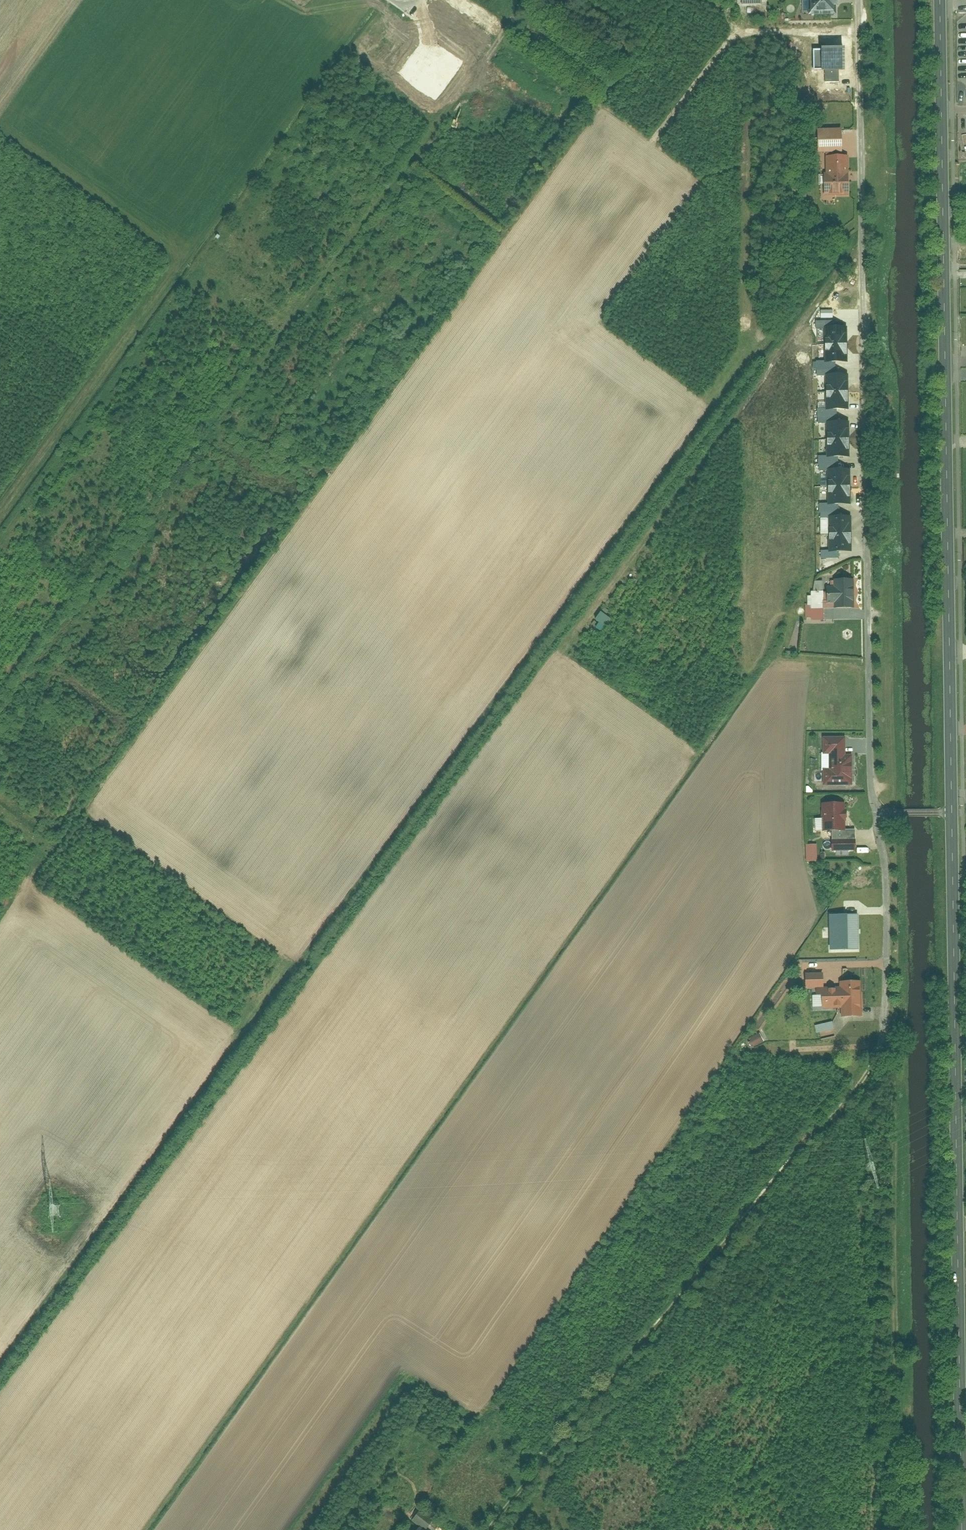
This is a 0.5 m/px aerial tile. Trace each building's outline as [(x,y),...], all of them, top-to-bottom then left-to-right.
[(810,15),(834,15),(834,6),(837,6),(837,0),(810,0),(810,15)] [(457,66),(435,50),(422,68),(444,84),(457,66)] [(841,51),(815,51),(815,74),(841,74),(841,51)] [(828,144),(842,143),(842,137),(842,130),(820,130),(821,144),(828,143),(828,144)] [(849,196),(848,155),(824,156),(825,177),(823,177),(824,197),(849,196)] [(848,327),(827,327),(827,366),(848,365),(848,327)] [(848,376),(828,376),(828,412),(849,412),(848,376)] [(849,422),(829,422),(829,456),(849,456),(849,422)] [(819,431),(819,440),(828,440),(828,431),(819,431)] [(850,468),(830,469),(830,505),(850,505),(850,468)] [(852,518),(828,518),(829,554),(852,554),(852,518)] [(827,605),(834,604),(834,609),(853,609),(853,580),(833,580),(833,589),(827,589),(827,605)] [(595,628),(600,624),(595,618),(601,613),(593,604),(586,611),(590,616),(587,619),(595,628)] [(597,620),(600,622),(596,629),(604,633),(612,618),(602,612),(597,620)] [(831,754),(830,770),(824,770),(823,785),(852,786),(853,763),(851,758),(845,756),(845,737),(823,737),(822,754),(831,754)] [(823,819),(823,831),(846,831),(845,803),(821,803),(821,817),(823,819)] [(818,862),(818,845),(806,845),(806,862),(818,862)] [(858,950),(857,915),(828,916),(829,951),(858,950)] [(806,989),(825,988),(825,973),(805,974),(806,989)] [(823,1010),(841,1009),(841,1018),(862,1017),(861,982),(839,982),(840,988),(822,989),(823,1010)] [(818,1025),(820,1039),(835,1036),(833,1022),(818,1025)] [(750,1039),(754,1047),(765,1041),(761,1033),(750,1039)]
